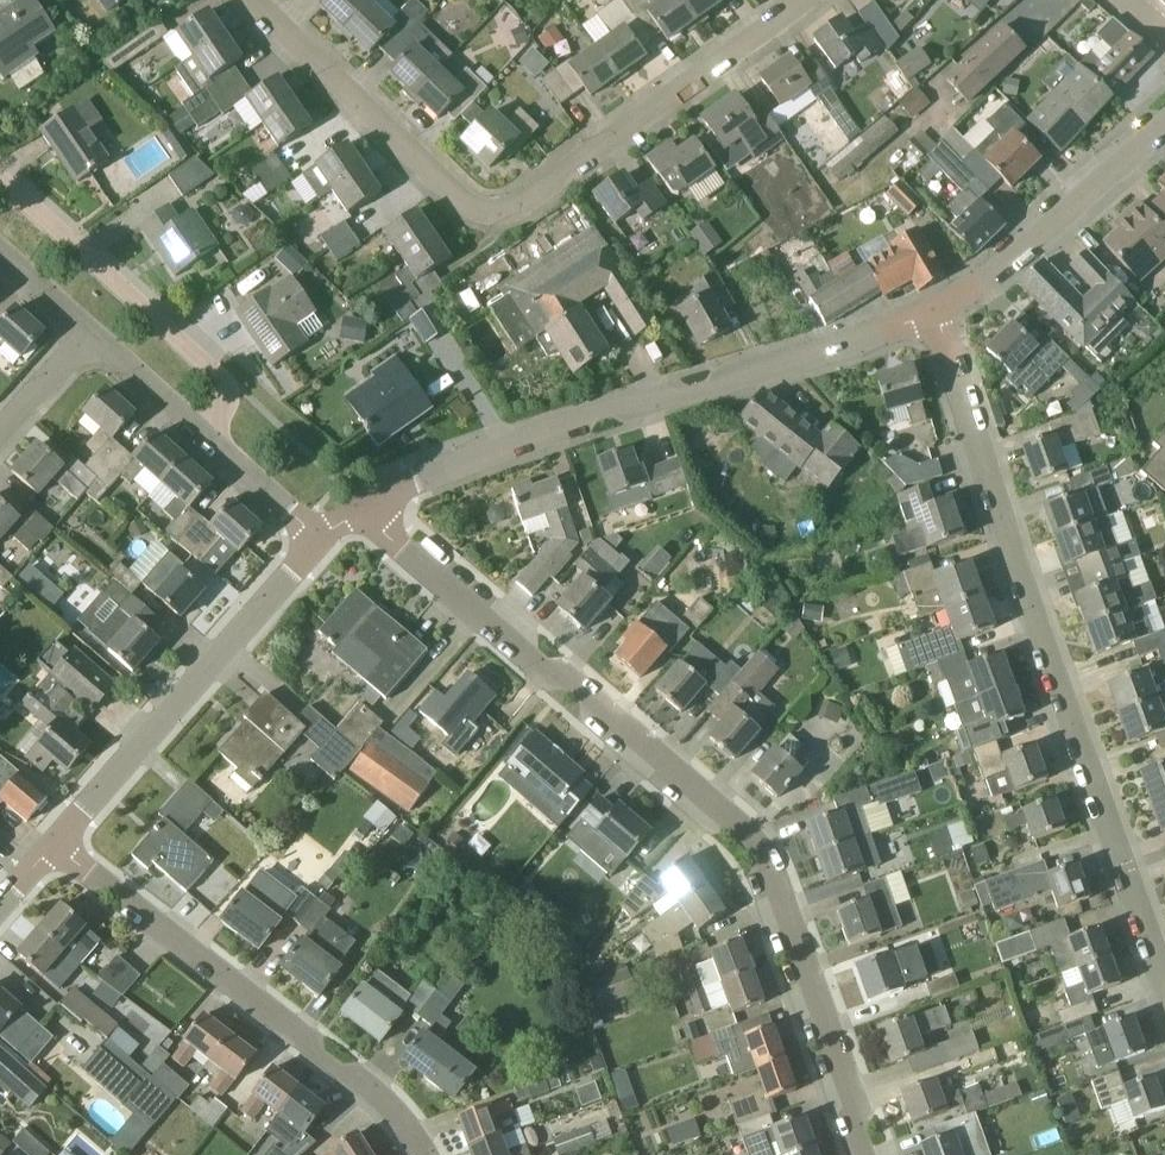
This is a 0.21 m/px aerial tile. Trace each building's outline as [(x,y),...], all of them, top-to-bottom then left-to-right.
[(44,15),(33,0),(24,0),(7,11),(12,19),(0,27),(0,73),(4,80),(39,57),(34,49),(56,34),(44,15)] [(123,0),(99,0),(107,11),(123,0)] [(321,7),(337,22),(333,26),(342,34),(371,4),(374,0),(328,0),(321,7)] [(417,24),(429,13),(416,0),(412,0),(402,10),(390,22),(371,4),(342,34),(350,42),(354,38),(370,54),(376,46),(387,56),(417,24)] [(650,41),(621,0),(618,0),(596,16),(611,36),(596,47),(620,82),(630,74),(627,70),(645,57),(639,49),(650,41)] [(679,0),(646,0),(645,1),(644,0),(621,0),(650,41),(662,33),(668,41),(686,29),(689,33),(698,26),(679,0)] [(698,26),(708,19),(705,15),(722,2),(721,0),(679,0),(698,26)] [(1089,13),(1095,6),(1089,0),(1086,0),(1081,5),(1089,13)] [(886,54),(899,40),(874,3),(858,14),(884,50),(883,50),(886,54)] [(209,11),(175,34),(191,58),(225,35),(209,11)] [(1113,98),(1153,55),(1113,19),(1096,37),(1111,52),(1100,64),(1090,55),(1079,66),(1113,98)] [(855,37),(853,35),(842,20),(814,40),(828,60),(826,61),(833,71),(853,56),(860,66),(883,50),(884,50),(868,28),(855,37)] [(411,100),(440,70),(439,69),(452,56),(419,23),(418,25),(417,24),(387,56),(397,65),(390,73),(405,88),(402,92),(411,100)] [(162,39),(168,35),(160,24),(123,50),(130,61),(162,39)] [(1007,66),(1024,49),(1003,27),(945,81),(967,105),(1007,66)] [(510,33),(517,48),(528,43),(527,40),(533,38),(528,28),(523,30),(522,28),(510,33)] [(563,41),(555,28),(538,39),(547,52),(563,41)] [(205,85),(233,66),(242,60),(225,35),(191,58),(180,66),(181,66),(175,70),(184,83),(180,85),(190,100),(182,106),(190,116),(215,99),(205,85)] [(611,88),(620,82),(596,47),(578,60),(574,55),(569,59),(571,61),(542,81),(560,106),(585,89),(590,96),(608,84),(611,88)] [(919,49),(894,65),(906,83),(913,78),(931,66),(919,49)] [(80,59),(87,70),(94,66),(86,54),(80,59)] [(1079,66),(1068,55),(1042,83),(1053,94),(1027,121),(1060,153),(1113,98),(1079,66)] [(838,101),(810,61),(797,70),(789,59),(761,81),(792,120),(817,102),(816,100),(817,99),(825,110),(849,142),(861,133),(838,101)] [(453,119),(469,101),(483,86),(467,71),(454,83),(440,70),(411,100),(419,108),(422,104),(438,119),(445,112),(453,119)] [(261,125),(294,102),(278,78),(253,95),(251,93),(250,94),(251,96),(233,108),(249,132),(260,125),(261,125)] [(913,78),(906,83),(912,92),(919,87),(913,78)] [(1003,94),(1017,97),(1019,82),(1005,80),(1003,94)] [(917,90),(899,105),(911,120),(930,104),(917,90)] [(786,140),(763,111),(762,112),(763,112),(752,121),(735,97),(702,120),(726,154),(741,143),(754,163),(786,140)] [(225,114),(215,99),(190,116),(190,117),(175,128),(180,136),(196,125),(198,128),(220,113),(222,116),(225,114)] [(78,183),(110,160),(90,131),(103,122),(88,101),(41,133),(53,150),(55,149),(78,183)] [(277,149),(291,140),(311,126),(294,102),(261,125),(277,149)] [(1039,161),(1022,144),(1011,133),(1020,123),(1005,107),(1005,106),(985,125),(992,133),(975,151),(1002,179),(1011,188),(1039,161)] [(539,129),(522,112),(520,111),(506,125),(492,111),(462,142),(489,169),(508,149),(514,154),(539,129)] [(952,129),(953,129),(959,122),(958,122),(952,115),(945,122),(951,128),(952,129)] [(884,118),(826,167),(839,183),(898,134),(884,118)] [(960,165),(975,151),(952,129),(940,141),(940,142),(938,143),(960,165)] [(176,157),(188,150),(177,134),(166,141),(176,157)] [(909,154),(918,163),(925,157),(928,154),(914,140),(904,149),(909,154)] [(715,172),(708,161),(694,142),(678,153),(670,142),(646,159),(673,196),(679,197),(684,193),(685,194),(715,172)] [(928,154),(925,157),(962,194),(945,210),(956,222),(949,228),(975,255),(1004,227),(979,201),(988,193),(960,165),(938,143),(935,147),(928,154)] [(331,191),(364,169),(347,144),(314,167),(331,191)] [(901,180),(918,163),(909,154),(901,161),(891,170),(901,180)] [(259,183),(282,167),(275,157),(252,172),(259,183)] [(196,158),(169,177),(183,198),(214,176),(196,158)] [(926,184),(939,171),(929,162),(917,174),(926,184)] [(259,183),(267,195),(290,179),(282,167),(259,183)] [(348,215),(361,206),(381,193),(364,169),(331,191),(348,215)] [(667,207),(650,183),(636,193),(623,175),(595,196),(617,226),(634,214),(642,224),(667,207)] [(922,204),(901,182),(885,197),(907,219),(922,204)] [(1146,212),(1139,203),(1123,217),(1128,223),(1119,231),(1114,226),(1113,227),(1118,232),(1104,244),(1141,285),(1164,262),(1164,195),(1146,212)] [(180,274),(219,248),(194,211),(178,221),(168,206),(141,225),(159,252),(163,249),(180,274)] [(240,206),(233,211),(232,219),(236,226),(245,228),(252,223),(253,215),(249,208),(240,206)] [(399,259),(434,236),(417,211),(383,234),(399,259)] [(328,250),(352,234),(344,223),(321,239),(328,250)] [(578,307),(605,290),(625,276),(593,227),(504,286),(505,288),(499,292),(504,300),(489,310),(509,338),(527,327),(549,361),(560,354),(574,375),(608,353),(578,307)] [(722,243),(711,227),(694,239),(705,255),(722,243)] [(945,277),(933,257),(916,230),(889,246),(891,249),(865,265),(881,292),(881,293),(884,297),(912,280),(919,293),(945,277)] [(352,234),(328,250),(336,262),(360,246),(352,234)] [(409,319),(415,315),(407,305),(419,297),(411,286),(450,260),(434,236),(399,259),(407,270),(395,277),(401,287),(385,298),(388,303),(403,324),(408,321),(409,319)] [(282,267),(295,253),(287,246),(274,260),(282,267)] [(1135,302),(1103,268),(1086,251),(1071,266),(1094,291),(1082,302),(1043,261),(1019,285),(1085,352),(1086,350),(1095,359),(1128,327),(1118,318),(1135,302)] [(761,255),(766,265),(773,261),(768,252),(761,255)] [(838,282),(856,270),(846,253),(827,265),(832,272),(838,282)] [(826,327),(881,293),(881,292),(865,265),(856,270),(838,282),(832,272),(820,279),(817,274),(808,280),(803,271),(793,277),(807,301),(809,299),(826,327)] [(730,330),(722,314),(734,307),(716,274),(691,288),(698,300),(680,310),(700,347),(730,330)] [(236,314),(273,367),(306,344),(304,341),(323,328),(313,313),(314,312),(290,278),(271,291),(271,290),(236,314)] [(438,299),(456,330),(473,320),(455,289),(438,299)] [(616,307),(635,336),(656,323),(636,294),(616,307)] [(450,330),(433,304),(415,315),(409,319),(408,321),(425,346),(450,330)] [(5,343),(22,358),(44,334),(16,308),(0,326),(0,349),(5,343)] [(351,319),(347,341),(364,343),(368,321),(351,319)] [(1149,341),(1158,330),(1148,321),(1138,331),(1149,341)] [(1046,337),(1036,348),(1012,325),(986,351),(1011,374),(1006,379),(1017,391),(1022,386),(1024,387),(1025,386),(1034,394),(1068,359),(1046,337)] [(391,436),(404,427),(430,409),(394,357),(370,374),(373,378),(345,397),(366,427),(364,428),(368,433),(378,448),(392,438),(391,436)] [(921,403),(922,403),(913,369),(878,379),(888,416),(907,410),(912,427),(927,423),(921,403)] [(1082,408),(1089,401),(1091,400),(1079,387),(1069,396),(1072,400),(1066,405),(1075,415),(1076,414),(1082,408)] [(111,442),(124,427),(135,415),(106,389),(84,414),(102,430),(87,447),(96,456),(85,467),(98,479),(121,451),(111,442)] [(819,438),(781,408),(763,393),(740,421),(829,492),(862,451),(830,425),(819,438)] [(1090,410),(1052,424),(1061,450),(1100,437),(1090,410)] [(1154,446),(1160,451),(1139,476),(1145,482),(1147,479),(1164,494),(1164,433),(1154,446)] [(159,486),(183,459),(156,434),(132,461),(121,451),(98,479),(110,489),(121,477),(130,484),(142,471),(159,486)] [(1036,484),(1068,473),(1055,436),(1023,448),(1036,484)] [(63,467),(56,461),(38,445),(13,473),(40,497),(54,481),(78,502),(85,494),(98,479),(85,467),(84,468),(72,457),(63,467)] [(688,485),(687,483),(679,461),(643,474),(641,467),(637,469),(630,450),(614,456),(613,453),(602,457),(603,459),(599,461),(616,511),(688,485)] [(906,487),(919,483),(942,477),(938,460),(913,467),(904,462),(901,456),(882,463),(894,476),(895,476),(906,487)] [(190,508),(195,502),(211,484),(183,459),(159,486),(175,500),(164,513),(175,523),(165,533),(177,543),(200,518),(190,508)] [(1111,483),(1135,474),(1130,460),(1105,469),(1111,483)] [(904,488),(894,476),(887,483),(897,494),(904,488)] [(104,496),(110,489),(98,479),(85,494),(97,504),(98,503),(124,525),(130,518),(104,496)] [(580,544),(565,503),(557,480),(533,489),(531,484),(512,490),(516,502),(515,503),(522,523),(546,515),(554,539),(516,583),(532,597),(549,577),(555,582),(575,560),(570,556),(580,544)] [(926,549),(963,537),(956,514),(962,512),(956,495),(948,497),(950,501),(933,507),(927,489),(895,498),(899,510),(901,509),(906,526),(904,526),(907,536),(921,532),(926,549)] [(1055,538),(1108,519),(1097,489),(1044,508),(1055,538)] [(10,512),(0,503),(0,545),(9,535),(29,553),(39,541),(42,544),(54,531),(31,510),(20,521),(10,512)] [(237,555),(239,553),(261,528),(233,503),(211,527),(200,518),(177,543),(199,563),(219,540),(237,555)] [(597,541),(599,540),(608,537),(602,518),(601,519),(591,522),(593,529),(596,539),(597,541)] [(1135,542),(1118,548),(1108,519),(1055,538),(1065,567),(1077,563),(1082,577),(1123,563),(1124,564),(1140,558),(1135,542)] [(128,526),(127,527),(133,540),(135,539),(148,532),(142,520),(128,526)] [(583,546),(597,541),(596,539),(593,529),(579,534),(583,544),(583,546)] [(773,547),(774,534),(756,533),(755,546),(773,547)] [(615,535),(608,537),(599,540),(600,541),(613,553),(623,541),(622,540),(615,535)] [(621,559),(613,553),(600,541),(598,542),(575,568),(585,578),(559,608),(573,620),(571,622),(579,630),(581,628),(585,631),(623,587),(608,574),(621,559)] [(204,591),(181,570),(184,567),(169,554),(142,584),(181,618),(204,591)] [(141,585),(119,565),(115,562),(106,573),(132,595),(141,585)] [(929,565),(904,574),(911,594),(913,601),(917,600),(924,617),(943,610),(943,611),(982,597),(970,562),(933,575),(929,565)] [(1133,590),(1124,564),(1123,563),(1082,577),(1088,593),(1076,597),(1087,626),(1141,606),(1141,608),(1156,602),(1150,584),(1133,590)] [(49,610),(63,595),(30,565),(17,580),(49,610)] [(13,578),(0,567),(0,588),(3,590),(13,578)] [(911,594),(904,574),(892,578),(899,598),(911,594)] [(367,618),(375,609),(376,607),(356,590),(319,633),(338,650),(349,638),(379,665),(364,681),(382,697),(424,649),(405,632),(397,641),(395,640),(394,641),(367,618)] [(788,608),(775,596),(765,607),(778,618),(788,608)] [(150,634),(160,622),(132,597),(105,627),(87,611),(77,622),(90,633),(89,634),(133,672),(143,660),(150,660),(156,653),(155,647),(159,642),(150,634)] [(960,642),(994,630),(982,597),(943,611),(950,629),(885,652),(895,679),(915,671),(915,670),(925,667),(939,662),(964,653),(960,642)] [(699,600),(679,623),(694,635),(713,612),(699,600)] [(640,678),(665,649),(651,636),(669,616),(655,604),(621,641),(627,646),(617,658),(640,678)] [(816,622),(818,606),(804,604),(803,620),(816,622)] [(1141,608),(1141,606),(1087,626),(1097,655),(1132,643),(1138,659),(1157,652),(1164,649),(1164,632),(1152,637),(1141,608)] [(804,631),(794,615),(781,629),(794,642),(804,631)] [(113,687),(95,671),(59,640),(39,664),(93,710),(113,687)] [(831,654),(837,670),(851,666),(852,666),(846,648),(831,653),(831,654)] [(1157,652),(1162,667),(1164,666),(1164,649),(1157,652)] [(1013,686),(1001,654),(969,666),(964,653),(939,662),(925,667),(929,675),(933,689),(948,684),(956,707),(1013,686)] [(734,760),(771,719),(749,700),(754,694),(757,696),(778,673),(757,655),(742,673),(720,697),(708,712),(723,725),(710,739),(734,760)] [(725,669),(709,688),(720,697),(742,673),(731,663),(725,669)] [(681,713),(705,685),(679,664),(656,692),(681,713)] [(1164,698),(1164,689),(1158,670),(1148,674),(1148,671),(1108,686),(1118,714),(1164,698)] [(473,723),(495,697),(469,675),(447,702),(437,694),(421,713),(458,746),(476,725),(473,723)] [(68,771),(88,747),(73,734),(85,719),(73,708),(76,705),(59,689),(57,690),(45,680),(37,690),(35,688),(20,706),(38,722),(17,748),(10,756),(27,765),(31,760),(43,771),(54,759),(68,771)] [(992,729),(1024,718),(1013,686),(956,707),(955,708),(963,733),(959,734),(961,739),(964,747),(966,753),(973,751),(997,743),(992,729)] [(859,694),(864,706),(873,702),(869,690),(859,694)] [(360,751),(337,731),(336,731),(308,707),(296,722),(265,695),(262,699),(261,699),(243,720),(247,723),(221,753),(219,752),(219,753),(239,771),(231,781),(246,795),(251,789),(253,791),(301,735),(320,751),(311,762),(332,781),(360,751)] [(1118,714),(1129,744),(1164,731),(1164,698),(1118,714)] [(817,719),(837,726),(842,709),(823,703),(817,719)] [(360,751),(363,747),(374,735),(383,724),(360,704),(337,731),(360,751)] [(391,733),(408,747),(417,736),(409,729),(411,726),(403,719),(391,733)] [(584,774),(554,749),(536,733),(501,774),(528,797),(524,801),(547,821),(543,826),(554,834),(592,789),(580,778),(584,774)] [(786,791),(790,786),(802,773),(790,762),(803,749),(789,735),(753,776),(777,799),(785,790),(786,791)] [(428,785),(371,743),(366,749),(350,772),(408,813),(429,786),(428,785)] [(1035,746),(1012,754),(1002,758),(997,743),(973,751),(975,757),(974,757),(976,765),(977,764),(979,770),(978,770),(980,777),(982,777),(984,782),(986,781),(992,799),(1047,780),(1035,746)] [(953,759),(953,760),(957,770),(958,770),(959,770),(972,765),(968,754),(954,759),(953,759)] [(48,797),(21,774),(20,775),(0,758),(0,805),(3,802),(27,822),(48,797)] [(1140,774),(1150,803),(1164,798),(1164,765),(1140,774)] [(830,817),(807,825),(818,856),(871,837),(863,814),(922,793),(914,772),(834,800),(838,814),(830,817)] [(213,800),(192,782),(189,780),(159,815),(164,819),(157,827),(156,827),(154,830),(155,830),(132,856),(148,870),(153,864),(155,865),(187,892),(213,862),(183,836),(213,800)] [(620,805),(615,811),(601,798),(580,821),(624,861),(650,832),(620,805)] [(1150,803),(1161,833),(1164,831),(1164,798),(1150,803)] [(398,817),(379,800),(365,816),(384,832),(398,817)] [(1032,842),(1065,830),(1054,800),(1003,819),(1008,833),(1026,826),(1032,842)] [(946,827),(954,850),(974,844),(966,820),(946,827)] [(414,835),(402,825),(392,838),(405,848),(414,835)] [(453,831),(445,840),(456,850),(464,840),(453,831)] [(827,884),(880,866),(871,837),(818,856),(827,884)] [(984,845),(983,844),(970,850),(977,866),(990,861),(984,845)] [(468,869),(477,858),(466,849),(457,860),(468,869)] [(678,906),(706,886),(687,858),(659,878),(661,881),(657,887),(644,877),(620,906),(632,922),(670,894),(678,906)] [(1077,866),(1048,876),(1043,863),(974,888),(982,910),(992,906),(995,913),(1001,911),(1002,915),(1013,911),(1012,908),(1051,894),(1057,911),(1089,899),(1077,866)] [(327,892),(340,878),(330,869),(318,883),(326,891),(327,892)] [(868,899),(859,903),(837,911),(850,946),(902,928),(889,893),(884,880),(864,887),(868,899)] [(528,905),(536,894),(525,885),(516,895),(528,905)] [(689,920),(692,924),(698,932),(726,913),(706,886),(678,906),(642,931),(652,945),(657,959),(682,950),(677,936),(674,931),(689,920)] [(297,924),(317,899),(302,889),(290,904),(278,895),(267,911),(243,893),(221,922),(238,934),(240,931),(260,947),(258,950),(259,951),(283,923),(279,921),(284,915),(297,924)] [(968,902),(971,909),(979,906),(973,892),(965,895),(968,902)] [(317,899),(297,924),(312,936),(331,911),(329,909),(335,902),(325,894),(319,901),(317,899)] [(85,928),(85,927),(61,906),(39,930),(81,965),(101,942),(85,928)] [(1110,957),(1100,928),(1068,939),(1062,921),(996,946),(1003,965),(1050,947),(1060,975),(1110,957)] [(59,990),(81,965),(39,930),(18,955),(59,990)] [(319,997),(341,968),(301,938),(281,968),(283,969),(285,966),(305,981),(303,984),(319,997)] [(721,984),(753,972),(741,940),(709,952),(721,984)] [(869,1003),(903,990),(896,970),(918,963),(913,947),(857,967),(869,1003)] [(125,994),(141,977),(118,956),(98,979),(122,997),(125,994)] [(1090,996),(1120,985),(1110,957),(1060,975),(1066,991),(1064,992),(1071,1009),(1058,1014),(1063,1027),(1097,1014),(1090,996)] [(584,958),(576,965),(584,972),(591,965),(584,958)] [(603,963),(587,971),(592,982),(609,975),(603,963)] [(688,996),(703,990),(695,966),(679,971),(688,996)] [(376,970),(364,986),(342,1014),(359,1027),(361,1024),(381,1040),(379,1043),(380,1044),(401,1014),(398,1012),(403,1006),(411,996),(376,970)] [(588,1012),(636,995),(627,971),(579,988),(588,1012)] [(732,1015),(764,1004),(753,972),(721,984),(732,1015)] [(931,1001),(959,992),(954,976),(925,986),(931,1001)] [(453,1100),(476,1072),(438,1043),(451,1025),(441,1017),(464,987),(453,979),(440,995),(437,993),(418,1017),(432,1028),(427,1034),(425,1032),(402,1061),(403,1061),(406,1058),(426,1074),(423,1077),(440,1090),(442,1087),(454,1096),(452,1099),(453,1100)] [(418,1017),(437,993),(422,981),(411,996),(403,1006),(418,1017)] [(22,1009),(0,990),(0,1039),(31,1064),(54,1038),(21,1009),(22,1009)] [(83,1020),(85,1021),(107,1040),(118,1027),(74,990),(61,1005),(81,1022),(83,1020)] [(696,1017),(711,1011),(703,990),(688,996),(696,1017)] [(919,1038),(950,1027),(943,1007),(879,1029),(892,1065),(924,1054),(919,1038)] [(1090,1018),(1097,1016),(1097,1014),(1063,1027),(1069,1042),(1084,1036),(1095,1032),(1090,1018)] [(210,1062),(230,1036),(204,1016),(184,1041),(186,1043),(173,1060),(183,1068),(196,1051),(210,1062)] [(1084,1036),(1091,1055),(1097,1070),(1145,1052),(1132,1019),(1101,1030),(1095,1032),(1084,1036)] [(694,1023),(682,1028),(687,1043),(697,1038),(700,1037),(694,1023)] [(772,1027),(750,1035),(745,1037),(741,1024),(687,1044),(687,1045),(674,1050),(676,1058),(692,1052),(702,1062),(703,1066),(748,1049),(755,1070),(784,1060),(772,1027)] [(972,1034),(941,1045),(948,1063),(979,1052),(972,1034)] [(236,1081),(256,1055),(230,1036),(210,1062),(223,1072),(210,1089),(221,1097),(234,1080),(236,1081)] [(108,1041),(99,1050),(98,1049),(80,1070),(121,1105),(139,1085),(147,1075),(108,1041)] [(153,1078),(170,1056),(159,1047),(142,1069),(153,1078)] [(4,1108),(14,1096),(29,1110),(47,1090),(0,1048),(0,1105),(4,1108)] [(589,1060),(594,1073),(604,1069),(600,1056),(589,1060)] [(768,1101),(795,1092),(784,1060),(755,1070),(762,1090),(729,1101),(738,1127),(770,1115),(773,1114),(768,1101)] [(278,1116),(299,1089),(273,1068),(240,1111),(253,1121),(264,1106),(278,1116)] [(1123,1088),(1118,1073),(1091,1083),(1102,1110),(1126,1101),(1133,1121),(1164,1110),(1164,1109),(1153,1077),(1123,1088)] [(520,1103),(549,1093),(548,1091),(543,1077),(515,1088),(520,1103)] [(965,1107),(968,1116),(1009,1102),(1005,1089),(982,1096),(979,1086),(942,1098),(936,1080),(902,1092),(914,1125),(936,1117),(965,1107)] [(634,1097),(629,1083),(614,1088),(619,1102),(634,1097)] [(279,1142),(291,1152),(294,1149),(325,1108),(299,1089),(278,1116),(291,1126),(279,1142)] [(1033,1106),(1048,1101),(1045,1091),(1030,1096),(1033,1106)] [(1056,1101),(1065,1125),(1081,1119),(1072,1096),(1056,1101)] [(227,1111),(215,1100),(210,1106),(200,1098),(190,1109),(213,1129),(227,1111)] [(501,1138),(501,1137),(496,1122),(514,1116),(509,1100),(459,1118),(470,1149),(501,1138)] [(925,1154),(962,1154),(960,1150),(997,1138),(992,1121),(999,1119),(1001,1123),(1006,1122),(1005,1118),(1019,1113),(1014,1101),(1013,1101),(1013,1100),(1009,1102),(968,1116),(948,1123),(952,1135),(921,1146),(925,1154)] [(805,1117),(774,1128),(770,1115),(738,1127),(747,1154),(794,1154),(815,1147),(805,1117)] [(686,1142),(680,1125),(666,1129),(672,1147),(686,1142)] [(595,1144),(589,1128),(553,1141),(558,1154),(565,1154),(595,1144)] [(24,1152),(35,1140),(23,1130),(13,1143),(24,1152)] [(526,1146),(523,1147),(518,1132),(501,1137),(501,1138),(470,1149),(472,1154),(529,1154),(526,1146)] [(357,1134),(324,1154),(371,1154),(357,1134)] [(0,1136),(0,1151),(3,1154),(12,1145),(0,1135),(0,1136)] [(273,1146),(266,1154),(284,1154),(273,1146)]
